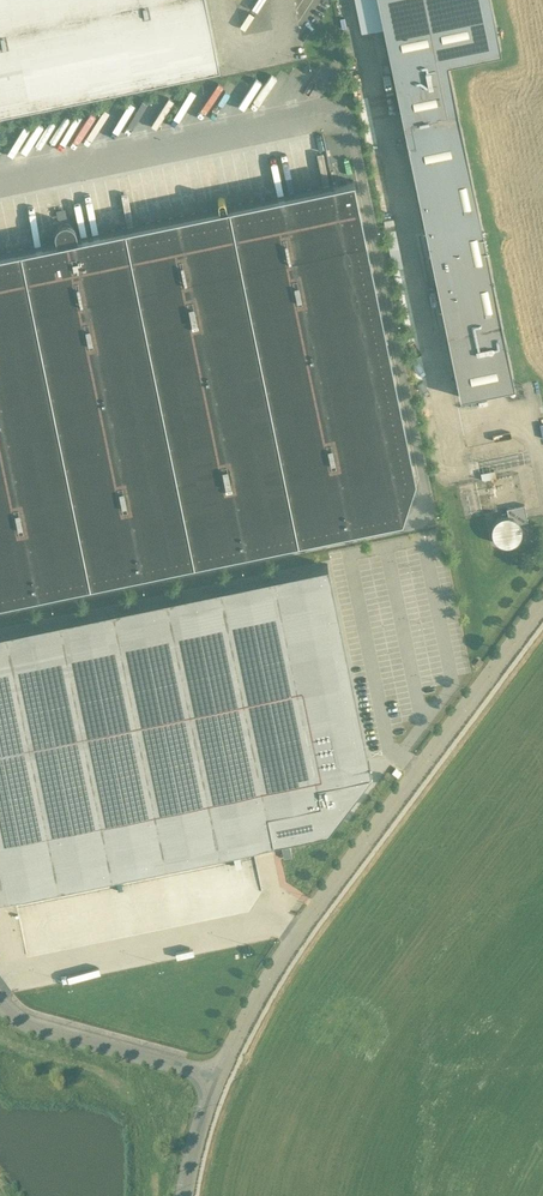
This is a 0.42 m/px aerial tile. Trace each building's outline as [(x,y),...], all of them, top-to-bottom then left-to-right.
[(219,67),(205,0),(0,0),(0,112),(219,67)] [(389,54),(460,397),(514,385),(448,62),(501,51),(491,0),(378,0),(389,54)] [(305,183),(313,182),(328,179),(326,171),(324,171),(323,161),(319,161),(318,155),(280,161),(283,180),(287,179),(288,185),(295,184),(295,186),(306,184),(305,183)] [(380,213),(390,211),(385,173),(375,175),(380,213)] [(401,519),(415,478),(353,179),(226,205),(225,199),(223,197),(221,197),(219,198),(217,200),(219,207),(77,237),(75,227),(72,224),(68,222),(63,222),(59,224),(56,227),(54,231),(56,241),(0,253),(0,602),(401,519)] [(524,504),(505,507),(506,514),(488,518),(493,545),(522,540),(519,522),(527,521),(524,504)] [(329,830),(371,773),(328,564),(0,632),(0,898),(329,830)] [(408,707),(402,709),(401,706),(389,712),(398,730),(404,727),(401,723),(413,718),(408,707)]
